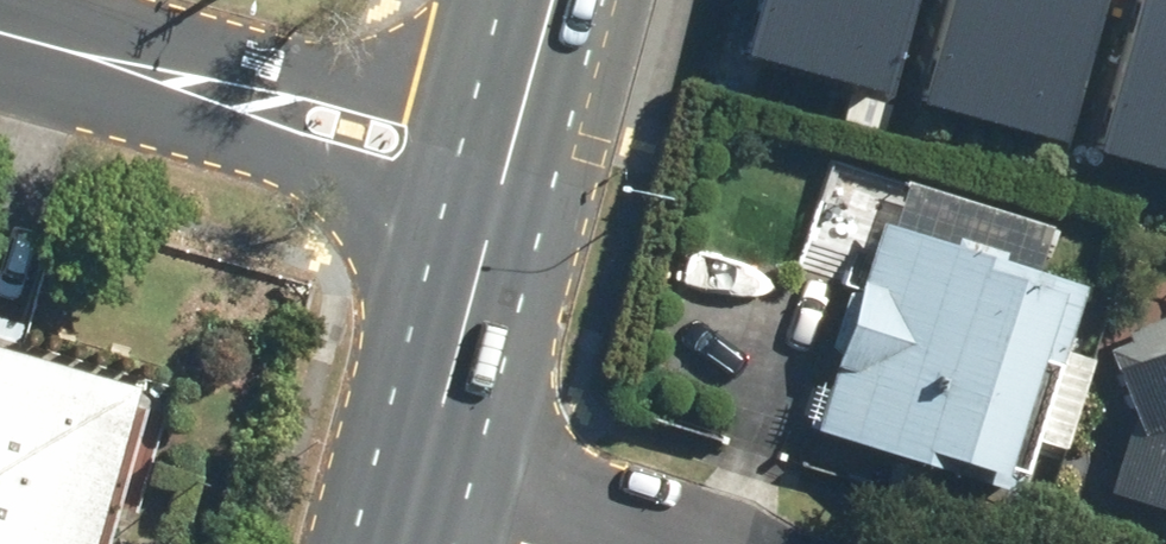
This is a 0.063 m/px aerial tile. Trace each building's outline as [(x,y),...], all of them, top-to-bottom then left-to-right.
[(737,57),(871,93),(896,0),(752,0),(737,57)] [(915,101),(1049,137),(1087,0),(943,0),(915,101)] [(1093,141),(1165,161),(1165,0),(1131,0),(1093,141)] [(957,461),(997,474),(1062,280),(875,219),(806,428),(952,476),(957,461)] [(145,386),(0,344),(0,543),(98,543),(145,386)] [(1114,367),(1129,409),(1107,484),(1165,504),(1165,346),(1114,367)]
